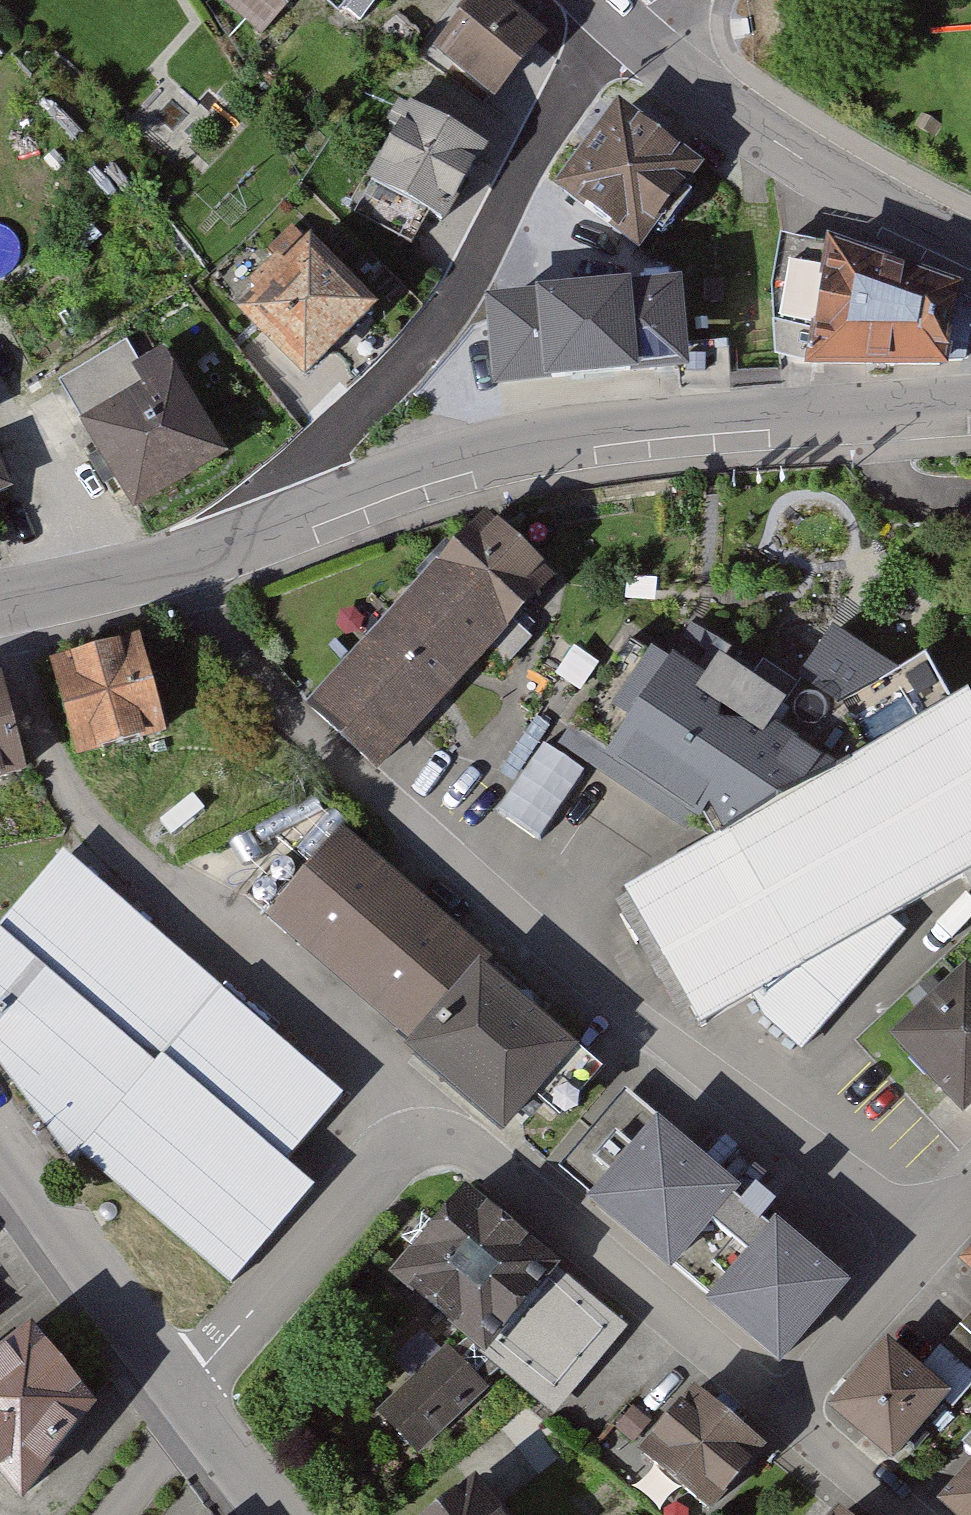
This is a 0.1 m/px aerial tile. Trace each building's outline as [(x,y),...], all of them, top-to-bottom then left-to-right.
[(256,29),(283,0),(224,0),(256,29)] [(358,28),(378,0),(320,0),(358,28)] [(491,0),(474,0),(428,48),(487,103),(540,47),(491,0)] [(481,155),(395,104),(338,200),(424,251),(481,155)] [(698,177),(609,116),(546,207),(634,268),(698,177)] [(372,317),(296,241),(218,318),(294,394),(372,317)] [(951,297),(816,243),(800,384),(933,374),(951,297)] [(701,292),(492,308),(499,398),(707,381),(701,292)] [(124,354),(62,391),(83,426),(71,433),(125,523),(218,468),(153,359),(133,371),(124,354)] [(306,709),(374,771),(545,583),(476,521),(306,709)] [(561,742),(714,841),(950,710),(918,662),(886,679),(833,639),(772,710),(701,670),(688,690),(657,674),(604,743),(573,725),(561,742)] [(141,642),(50,670),(78,760),(169,732),(141,642)] [(17,783),(0,702),(0,787),(17,783)] [(950,710),(714,841),(613,898),(688,1030),(740,1007),(802,1058),(912,940),(888,923),(970,876),(970,730),(957,705),(950,710)] [(477,947),(338,834),(269,920),(412,1036),(400,1052),(501,1133),(531,1096),(555,1116),(594,1069),(464,963),(477,947)] [(59,854),(0,927),(0,1063),(75,1156),(226,1281),(309,1184),(279,1160),(337,1098),(59,854)] [(960,972),(884,1046),(960,1123),(970,1112),(970,983),(960,972)] [(398,1050),(409,1036),(395,1025),(384,1039),(398,1050)] [(705,1123),(654,1083),(565,1194),(777,1362),(829,1297),(762,1244),(778,1224),(684,1149),(705,1123)] [(386,1282),(466,1345),(455,1355),(449,1348),(375,1412),(414,1457),(488,1393),(480,1385),(513,1358),(564,1398),(623,1324),(457,1193),(386,1282)] [(0,1338),(0,1491),(87,1414),(61,1385),(36,1357),(10,1329),(0,1338)] [(945,1397),(883,1345),(827,1411),(889,1463),(945,1397)] [(690,1388),(662,1421),(644,1405),(607,1449),(685,1514),(701,1514),(760,1446),(690,1388)] [(931,1503),(946,1514),(970,1514),(970,1456),(931,1503)] [(473,1482),(432,1514),(501,1514),(473,1482)] [(829,1507),(822,1514),(839,1514),(829,1507)]
